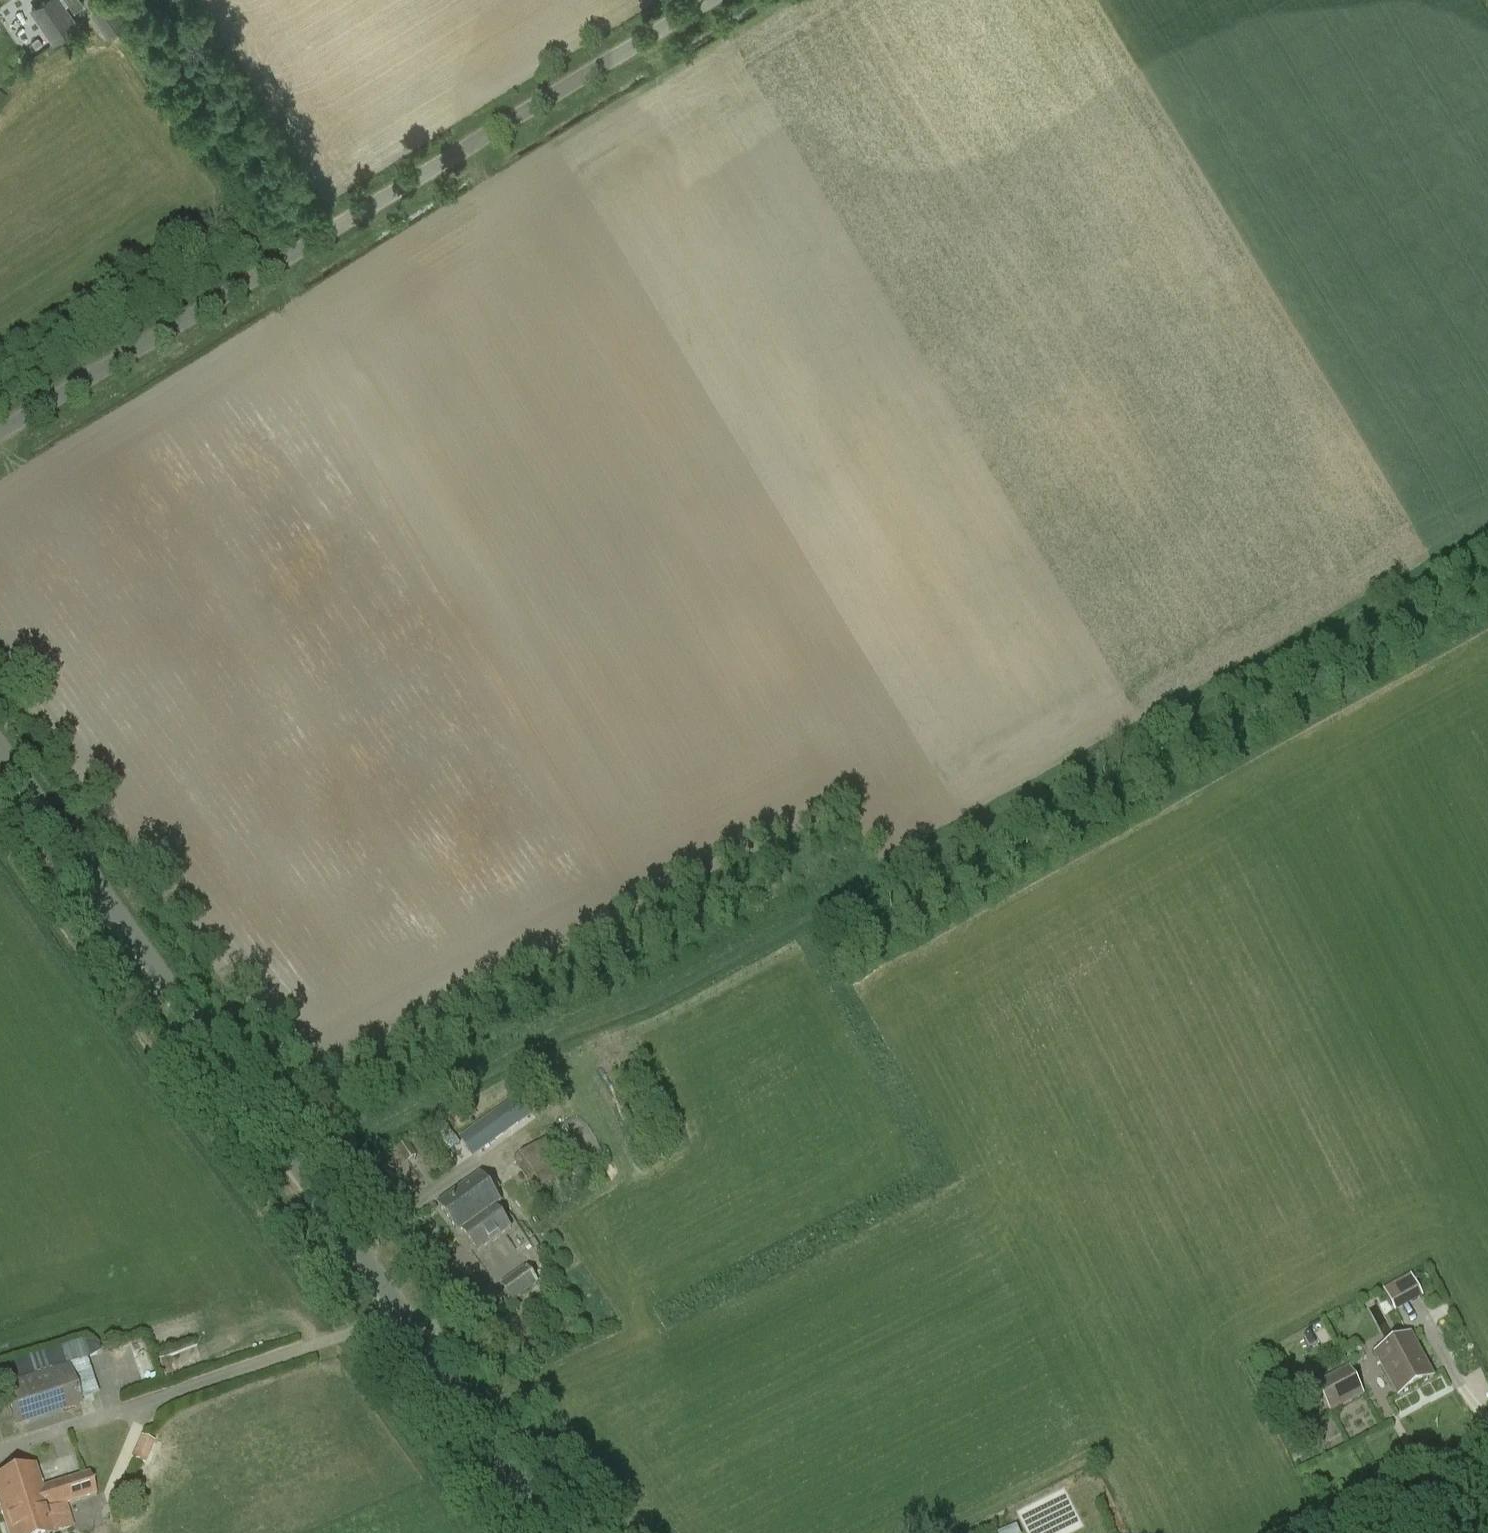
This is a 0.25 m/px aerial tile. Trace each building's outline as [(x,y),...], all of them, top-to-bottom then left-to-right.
[(62,0),(43,0),(29,10),(54,45),(80,25),(62,0)] [(90,13),(107,36),(127,21),(111,0),(108,0),(90,13)] [(470,1160),(532,1117),(521,1101),(458,1143),(470,1160)] [(458,1143),(459,1143),(443,1119),(429,1128),(448,1156),(461,1147),(458,1143)] [(535,1195),(574,1170),(551,1136),(512,1161),(535,1195)] [(438,1205),(458,1234),(459,1235),(463,1232),(478,1253),(511,1229),(496,1208),(502,1204),(482,1175),(438,1205)] [(527,1267),(502,1285),(513,1302),(539,1284),(527,1267)] [(1402,1311),(1429,1294),(1416,1272),(1388,1289),(1402,1311)] [(1398,1397),(1435,1378),(1412,1335),(1375,1354),(1398,1397)] [(1,1387),(15,1430),(82,1407),(68,1364),(1,1387)] [(1331,1413),(1365,1395),(1350,1369),(1316,1386),(1331,1413)] [(145,1465),(155,1443),(141,1437),(131,1459),(145,1465)] [(71,1527),(65,1506),(97,1496),(90,1475),(42,1489),(34,1465),(0,1476),(0,1512),(7,1532),(55,1532),(71,1527)]
